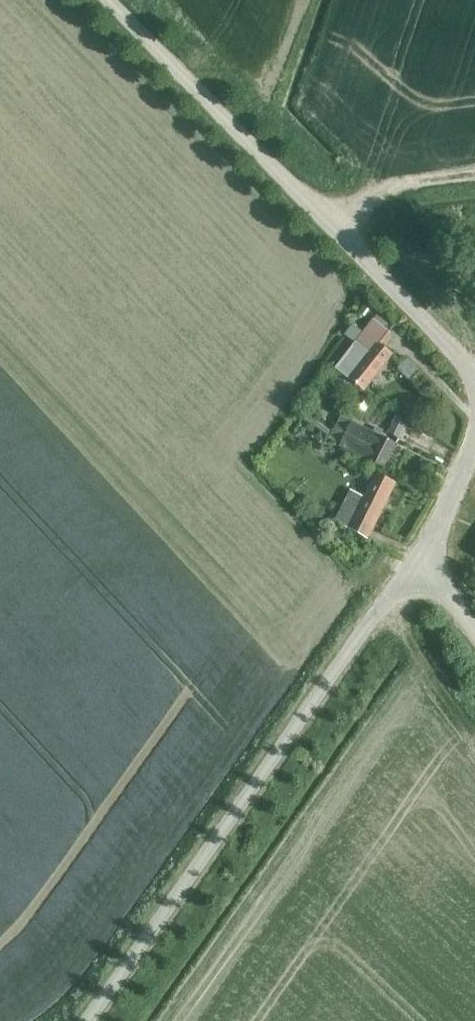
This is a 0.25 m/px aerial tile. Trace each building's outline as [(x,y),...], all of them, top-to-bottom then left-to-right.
[(376,318),(373,322),(381,328),(383,330),(386,326),(376,318)] [(364,390),(390,356),(378,347),(388,334),(383,330),(381,328),(373,322),(372,321),(362,334),(354,345),(336,369),(364,390)] [(352,327),(344,337),(354,345),(362,334),(352,327)] [(406,362),(400,368),(413,380),(419,374),(414,369),(415,367),(408,361),(406,362)] [(337,375),(330,385),(346,397),(353,387),(337,375)] [(357,408),(365,412),(370,402),(362,398),(357,408)] [(399,439),(406,425),(395,419),(388,433),(399,439)] [(396,444),(362,427),(351,422),(339,445),(384,468),(396,444)] [(367,539),(394,487),(376,477),(365,498),(351,491),(335,522),(367,539)]
